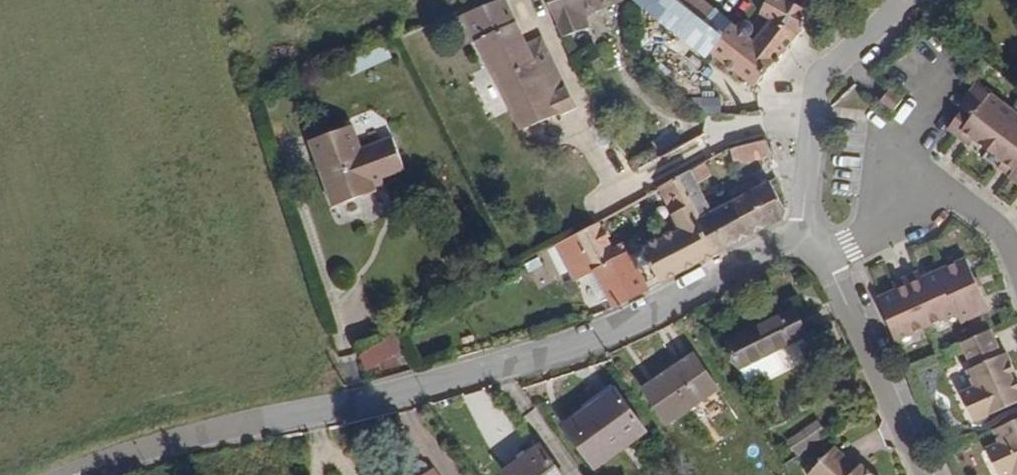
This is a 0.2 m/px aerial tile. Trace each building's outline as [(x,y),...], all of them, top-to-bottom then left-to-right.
[(481,14),(496,8),(490,0),(471,0),(481,14)] [(638,0),(546,0),(566,48),(592,36),(586,22),(638,0)] [(761,88),(805,38),(808,34),(810,15),(789,1),(789,0),(771,0),(759,20),(748,34),(704,0),(639,0),(761,88)] [(501,6),(496,8),(481,14),(465,21),(478,49),(522,144),(568,123),(536,50),(523,55),(501,6)] [(449,28),(461,57),(478,49),(465,21),(460,23),(449,28)] [(348,56),(351,71),(391,62),(387,47),(348,56)] [(963,103),(966,106),(970,109),(955,129),(971,142),(977,136),(1006,159),(1001,166),(1016,179),(1016,109),(1007,100),(981,79),(963,103)] [(902,111),(914,97),(901,87),(890,100),(902,111)] [(697,112),(719,113),(720,98),(698,97),(697,112)] [(955,129),(970,109),(966,106),(951,125),(955,129)] [(396,151),(364,162),(355,138),(310,155),(336,222),(380,205),(377,195),(408,183),(396,151)] [(672,163),(688,153),(681,139),(664,149),(672,163)] [(767,171),(767,153),(738,152),(736,153),(735,170),(767,171)] [(707,183),(701,174),(683,185),(723,259),(789,224),(785,202),(775,186),(762,192),(759,185),(745,192),(748,199),(718,215),(701,187),(707,183)] [(667,288),(723,259),(683,185),(665,195),(687,234),(649,254),(650,256),(657,269),(667,288)] [(616,253),(605,231),(572,249),(585,275),(597,269),(629,253),(626,248),(616,253)] [(565,253),(579,284),(583,282),(581,278),(585,275),(572,249),(565,253)] [(636,263),(631,252),(629,253),(597,269),(599,274),(594,277),(591,278),(604,307),(613,303),(618,314),(653,295),(643,276),(636,263)] [(643,276),(657,269),(650,256),(636,263),(643,276)] [(961,328),(991,317),(971,263),(923,281),(920,274),(893,284),(896,291),(877,299),(894,343),(958,318),(961,328)] [(591,278),(594,277),(599,274),(597,269),(585,275),(581,278),(583,282),(591,278)] [(780,347),(814,335),(804,309),(734,332),(744,359),(751,380),(783,370),(786,364),(780,347)] [(1002,356),(990,331),(960,345),(972,370),(967,372),(975,389),(961,396),(974,425),(1016,406),(1016,383),(1015,384),(1011,375),(1016,373),(1007,354),(1002,356)] [(671,412),(725,376),(699,339),(645,376),(671,412)] [(366,381),(408,357),(400,343),(387,351),(359,366),(366,381)] [(603,457),(658,421),(629,379),(576,416),(603,457)] [(816,418),(785,440),(796,456),(827,434),(816,418)] [(1010,425),(997,430),(1003,444),(986,451),(997,474),(1012,474),(1013,474),(1016,474),(1016,421),(1010,425)] [(578,473),(551,432),(511,459),(521,474),(575,474),(578,473)] [(867,457),(844,435),(816,465),(826,474),(897,474),(873,452),(867,457)]
